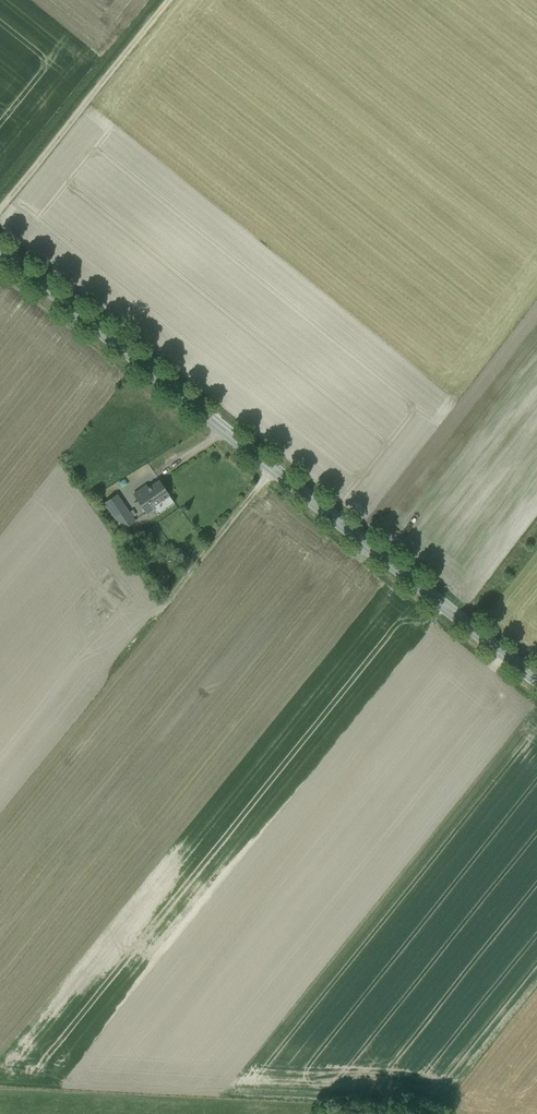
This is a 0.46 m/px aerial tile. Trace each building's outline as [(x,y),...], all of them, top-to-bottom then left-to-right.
[(138,500),(142,507),(146,513),(153,509),(157,515),(173,504),(159,481),(147,488),(145,486),(133,493),(138,500)] [(117,496),(105,503),(117,521),(129,514),(117,496)] [(129,514),(117,521),(123,530),(135,523),(129,514)]
